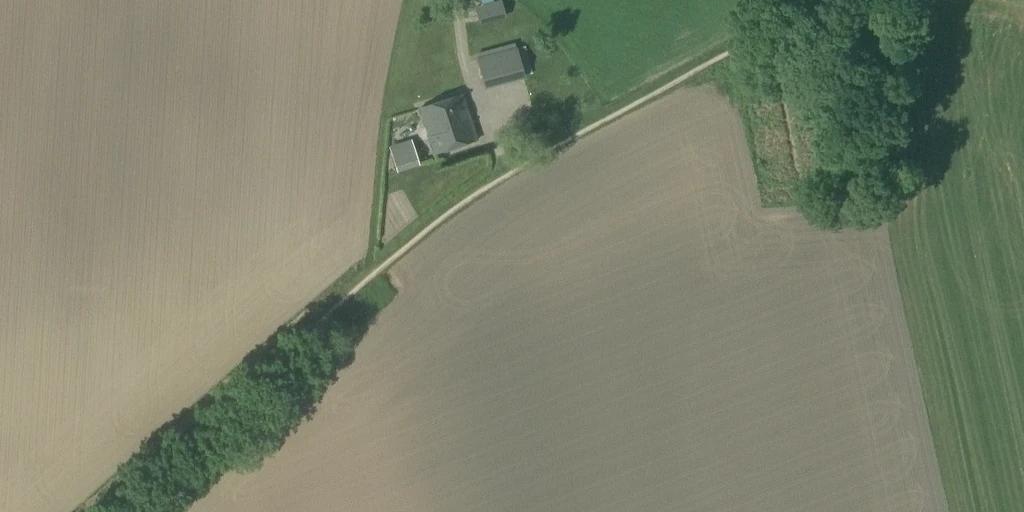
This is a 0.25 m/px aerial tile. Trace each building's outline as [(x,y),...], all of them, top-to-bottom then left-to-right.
[(493,0),(480,0),(481,5),(475,7),(479,25),(505,19),(501,0),(493,2),(493,0)] [(485,90),(525,80),(516,45),(476,55),(485,90)] [(435,155),(474,142),(459,97),(420,110),(435,155)] [(397,173),(419,167),(411,141),(389,147),(397,173)]
